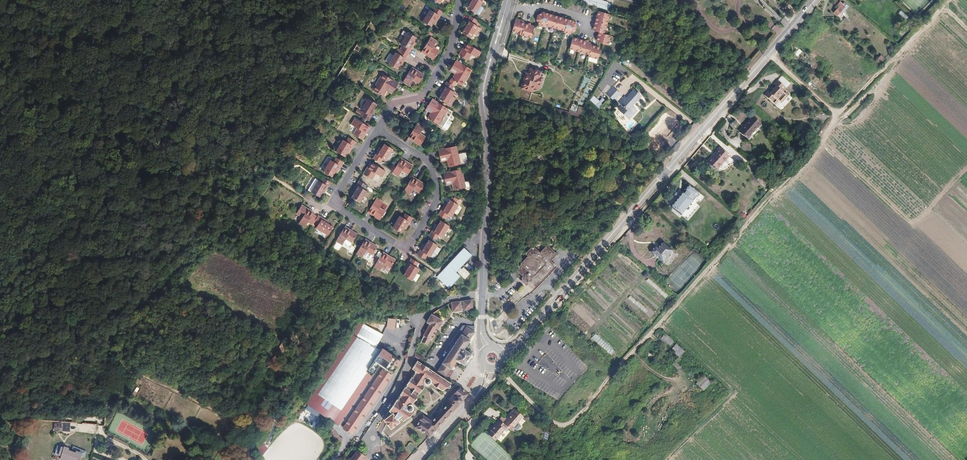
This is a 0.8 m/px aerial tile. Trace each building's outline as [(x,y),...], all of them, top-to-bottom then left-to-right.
[(470,3),(467,7),(476,12),(476,11),(480,6),(483,1),(482,0),(472,0),(470,3)] [(609,10),(610,3),(608,3),(608,1),(603,0),(582,0),(582,2),(609,10)] [(842,4),(840,2),(837,5),(838,7),(833,13),(836,16),(842,10),(843,12),(848,6),(844,2),(842,4)] [(435,17),(436,19),(442,10),(435,5),(432,10),(429,8),(422,20),(430,25),(433,21),(435,17)] [(609,14),(598,11),(593,28),(595,31),(600,32),(598,40),(600,42),(608,45),(611,36),(604,33),(609,14)] [(543,12),(538,15),(537,19),(540,25),(545,26),(545,25),(564,31),(564,32),(569,34),(575,31),(576,26),(573,21),(543,12)] [(476,19),(470,15),(465,24),(467,25),(465,28),(462,32),(466,34),(476,19)] [(476,25),(475,24),(477,19),(476,19),(466,34),(469,36),(476,25)] [(517,19),(513,30),(520,33),(519,34),(532,38),(535,26),(526,23),(524,21),(517,19)] [(478,31),(480,28),(476,25),(469,36),(471,37),(473,33),(476,35),(477,34),(479,33),(478,31)] [(775,25),(772,29),(777,33),(780,29),(775,25)] [(412,45),(410,43),(412,40),(415,35),(407,31),(400,42),(403,44),(400,48),(408,53),(412,45)] [(435,40),(429,36),(420,50),(427,54),(433,58),(438,49),(431,46),(435,40)] [(573,37),(570,49),(588,54),(588,56),(597,59),(600,50),(599,47),(591,45),(590,42),(573,37)] [(470,54),(477,57),(481,51),(467,42),(459,54),(467,59),(470,54)] [(398,63),(400,60),(402,61),(403,60),(408,53),(400,48),(397,53),(395,51),(388,63),(396,68),(398,63)] [(881,55),(874,62),(879,66),(885,60),(883,58),(884,57),(881,55)] [(457,69),(454,73),(451,78),(450,78),(448,81),(453,84),(455,81),(461,85),(471,69),(456,59),(451,65),(457,69)] [(418,82),(423,73),(417,69),(411,66),(402,80),(408,84),(412,78),(418,82)] [(541,80),(537,78),(539,73),(530,70),(528,75),(525,74),(524,79),(540,83),(541,80)] [(388,84),(394,87),(397,82),(396,81),(382,72),(372,88),(382,94),(386,88),(388,84)] [(543,84),(546,75),(539,73),(537,78),(541,80),(540,83),(543,84)] [(761,92),(771,101),(775,98),(777,100),(785,93),(780,88),(783,85),(775,77),(771,81),(773,83),(767,90),(765,88),(761,92)] [(527,101),(529,93),(531,87),(537,89),(540,83),(524,79),(521,88),(523,89),(519,99),(527,101)] [(438,97),(446,102),(452,93),(453,91),(450,89),(453,84),(448,81),(446,80),(441,88),(442,90),(441,93),(438,97)] [(531,87),(529,93),(539,96),(543,84),(540,83),(537,89),(531,87)] [(612,100),(613,99),(617,95),(611,88),(604,94),(611,101),(612,100)] [(626,116),(634,108),(631,104),(639,95),(633,89),(625,98),(623,96),(617,102),(619,105),(616,108),(621,113),(622,113),(626,116)] [(761,92),(761,93),(771,102),(771,101),(761,92)] [(455,96),(452,93),(446,102),(450,104),(455,96)] [(602,98),(599,101),(593,96),(589,100),(598,109),(599,107),(598,106),(604,100),(602,98)] [(372,110),(374,107),(376,102),(368,97),(361,109),(364,110),(361,115),(368,120),(373,111),(372,110)] [(433,106),(430,110),(426,116),(436,122),(441,125),(451,109),(446,107),(431,97),(427,103),(433,106)] [(743,129),(750,135),(758,127),(761,124),(753,117),(743,129)] [(362,138),(369,126),(354,118),(351,123),(357,127),(353,133),(362,138)] [(423,126),(417,122),(408,137),(420,144),(425,136),(419,132),(423,126)] [(750,135),(743,129),(740,132),(748,139),(751,136),(750,135)] [(348,147),(350,149),(355,141),(348,136),(346,140),(342,138),(335,150),(344,155),(346,150),(348,147)] [(378,150),(373,158),(380,162),(382,158),(384,159),(391,148),(385,143),(382,148),(380,151),(378,150)] [(444,154),(446,159),(447,165),(458,163),(465,161),(463,152),(456,153),(454,145),(443,148),(436,149),(438,156),(444,154)] [(704,159),(712,167),(726,153),(717,145),(704,159)] [(385,160),(392,148),(391,148),(384,159),(385,160)] [(336,168),(338,169),(343,161),(335,157),(333,161),(330,159),(323,170),(331,175),(334,171),(336,168)] [(401,158),(392,173),(398,177),(402,170),(408,174),(413,166),(401,158)] [(371,178),(378,166),(371,162),(363,174),(371,178)] [(377,174),(381,168),(378,166),(371,178),(372,179),(376,173),(377,174)] [(451,177),(452,182),(454,189),(466,186),(461,168),(443,172),(444,179),(451,177)] [(413,177),(404,191),(410,195),(414,189),(420,192),(425,184),(413,177)] [(311,190),(319,195),(321,191),(323,188),(326,189),(330,182),(323,178),(321,181),(318,179),(311,190)] [(367,184),(359,180),(354,189),(356,190),(354,193),(354,194),(359,196),(364,189),(367,184)] [(685,182),(667,203),(676,211),(695,190),(685,182)] [(352,197),(360,202),(362,198),(359,197),(359,196),(354,194),(352,197)] [(382,201),(376,197),(372,204),(378,208),(382,201)] [(458,204),(450,199),(447,204),(445,207),(443,206),(438,214),(446,218),(448,214),(451,216),(458,204)] [(378,208),(372,204),(367,212),(380,219),(385,211),(378,208)] [(312,214),(313,212),(300,205),(295,213),(301,217),(298,223),(304,227),(307,222),(311,225),(313,222),(316,217),(312,214)] [(412,218),(405,213),(403,217),(399,216),(398,219),(406,224),(408,225),(412,218)] [(327,234),(332,226),(328,223),(325,221),(326,220),(317,215),(316,217),(313,222),(317,225),(316,227),(327,234)] [(393,227),(401,232),(404,227),(406,224),(398,219),(393,227)] [(449,225),(441,220),(438,224),(436,228),(434,227),(429,235),(436,239),(439,235),(442,237),(449,225)] [(546,224),(542,222),(538,230),(545,234),(548,229),(545,227),(546,224)] [(357,234),(345,226),(336,240),(337,241),(342,244),(344,241),(346,242),(346,243),(347,244),(348,245),(349,245),(350,245),(350,244),(351,243),(351,242),(351,241),(352,242),(357,234)] [(362,257),(364,254),(366,251),(372,254),(377,246),(365,239),(356,253),(362,257)] [(437,244),(429,239),(426,243),(424,247),(423,246),(418,254),(425,258),(427,254),(430,256),(437,244)] [(656,248),(654,246),(650,252),(661,262),(671,250),(662,242),(656,248)] [(457,272),(455,270),(466,259),(471,254),(463,246),(456,253),(436,275),(448,286),(459,275),(457,272)] [(518,270),(524,277),(523,279),(533,289),(554,267),(548,261),(555,255),(547,247),(540,253),(534,248),(531,248),(525,254),(528,257),(520,265),(522,266),(518,270)] [(390,267),(395,259),(383,251),(374,266),(380,270),(384,263),(390,267)] [(409,268),(407,271),(404,275),(413,280),(420,269),(417,267),(420,263),(412,258),(407,267),(409,268)] [(457,272),(459,275),(463,279),(469,273),(462,267),(457,272)] [(470,300),(451,303),(453,312),(462,310),(461,309),(464,308),(464,310),(473,309),(470,300)] [(434,314),(433,316),(431,314),(426,322),(429,324),(422,337),(424,337),(423,339),(420,343),(425,346),(428,342),(430,343),(434,337),(432,336),(441,320),(441,318),(436,315),(435,317),(435,316),(435,315),(434,314)] [(387,317),(385,328),(393,329),(395,318),(387,317)] [(363,323),(353,337),(373,349),(376,345),(382,337),(363,323)] [(438,372),(446,378),(451,370),(452,371),(457,363),(465,369),(474,355),(465,350),(471,341),(470,341),(475,332),(463,325),(456,336),(459,338),(442,364),(443,365),(438,372)] [(596,333),(592,337),(610,355),(614,350),(596,333)] [(660,340),(670,345),(673,340),(663,334),(660,340)] [(373,349),(353,337),(353,336),(306,403),(335,424),(378,364),(383,368),(341,428),(349,433),(400,363),(380,351),(379,353),(373,349)] [(671,350),(680,356),(684,350),(675,344),(671,350)] [(382,349),(376,345),(373,349),(379,353),(380,351),(382,349)] [(393,415),(384,422),(391,431),(400,424),(399,422),(402,420),(404,422),(410,419),(415,413),(414,412),(414,411),(414,409),(413,407),(411,406),(412,404),(413,405),(418,397),(417,397),(419,394),(420,395),(425,387),(424,387),(425,386),(426,386),(428,387),(430,386),(432,385),(443,392),(448,389),(452,385),(418,362),(413,370),(417,374),(413,379),(412,379),(407,386),(408,387),(406,389),(401,396),(402,397),(398,403),(397,402),(390,413),(393,415)] [(703,375),(696,384),(704,390),(711,382),(703,375)] [(458,388),(455,386),(451,393),(454,395),(453,396),(456,399),(451,405),(449,404),(432,423),(423,418),(416,430),(428,438),(428,439),(429,440),(430,440),(431,440),(431,439),(431,438),(431,437),(468,394),(459,387),(458,388)] [(310,420),(314,415),(307,410),(303,416),(310,420)] [(507,432),(509,430),(512,427),(513,428),(523,418),(516,411),(509,418),(506,421),(505,420),(502,424),(499,420),(496,423),(497,424),(494,428),(487,435),(495,441),(504,431),(505,432),(507,432)] [(326,429),(339,443),(342,439),(330,426),(326,429)] [(262,443),(256,452),(261,456),(268,447),(262,443)] [(63,447),(59,459),(62,459),(79,459),(80,456),(74,454),(75,453),(67,450),(68,449),(63,447)] [(357,451),(350,459),(363,459),(365,457),(357,451)]
